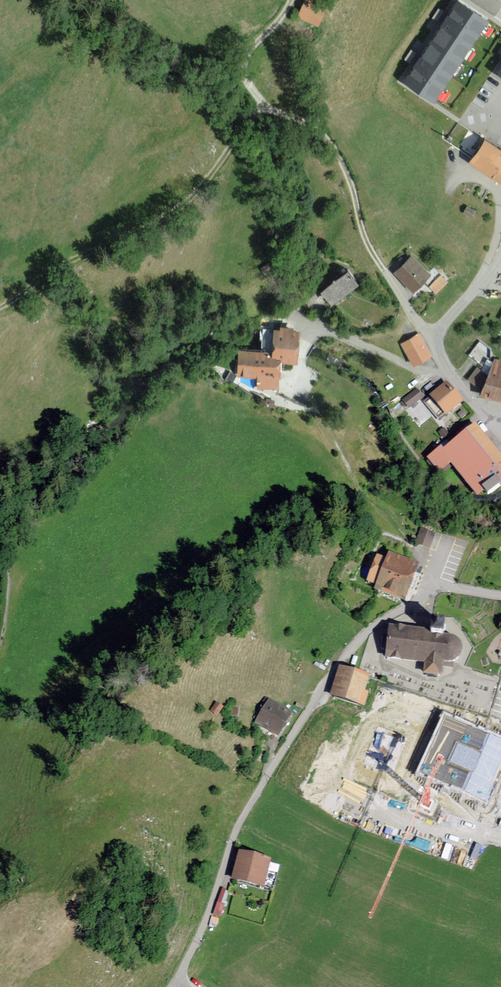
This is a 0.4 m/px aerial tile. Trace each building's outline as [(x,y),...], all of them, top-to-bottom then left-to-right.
[(309,0),(302,0),(296,18),(318,25),(325,5),(309,0)] [(403,83),(435,104),(490,22),(458,1),(403,83)] [(485,140),(469,164),(500,185),(500,151),(485,140)] [(431,273),(413,254),(393,272),(412,291),(431,273)] [(357,283),(347,270),(321,289),(331,303),(357,283)] [(448,282),(442,275),(430,286),(437,293),(448,282)] [(298,363),(299,329),(293,329),(294,326),(280,325),(280,328),(273,327),(273,351),(239,350),(238,377),(258,377),(257,388),(280,389),(281,362),(298,363)] [(432,356),(419,333),(401,342),(413,365),(432,356)] [(482,395),(500,399),(500,360),(494,359),(482,395)] [(462,402),(447,384),(430,397),(445,416),(462,402)] [(423,398),(417,390),(402,401),(408,409),(423,398)] [(475,426),(444,450),(442,448),(426,460),(438,475),(449,467),(476,500),(485,493),(489,498),(500,488),(500,458),(475,426)] [(435,535),(421,530),(416,546),(429,550),(435,535)] [(405,603),(419,564),(390,554),(388,560),(377,556),(367,584),(376,587),(374,592),(405,603)] [(388,629),(385,661),(427,665),(426,673),(441,674),(442,667),(451,668),(457,663),(460,658),(463,653),(462,646),(459,642),(455,636),(443,635),(444,627),(430,626),(429,633),(388,629)] [(365,693),(370,677),(340,668),(330,698),(364,708),(368,694),(365,693)] [(292,715),(268,701),(254,724),(278,738),(292,715)] [(444,712),(418,771),(486,801),(500,769),(500,738),(444,712)] [(270,861),(238,853),(231,882),(263,889),(270,861)]
